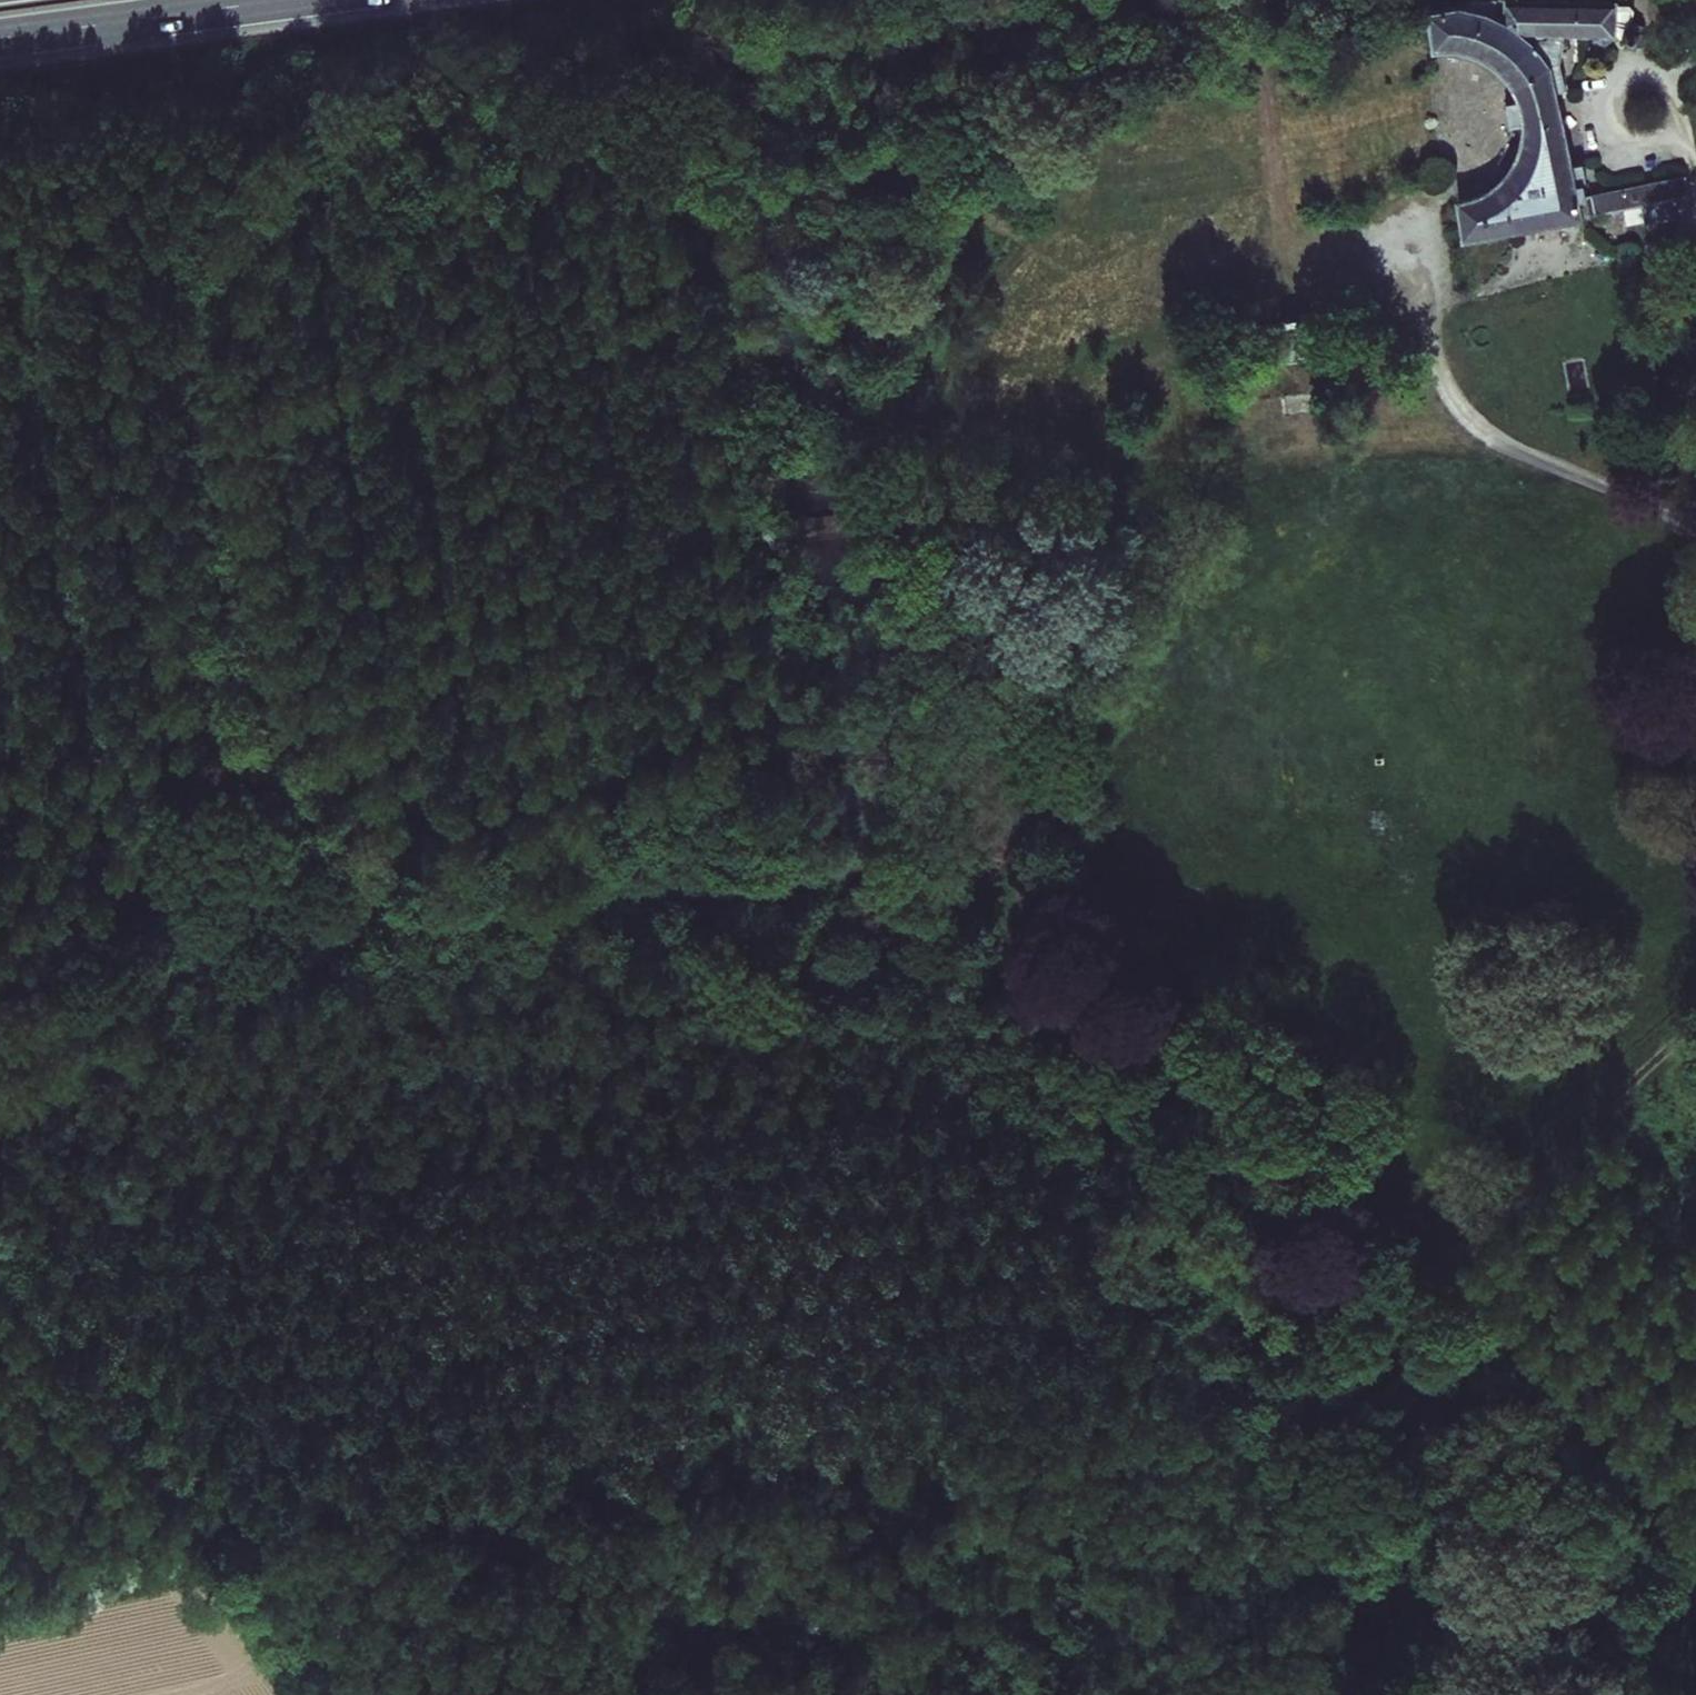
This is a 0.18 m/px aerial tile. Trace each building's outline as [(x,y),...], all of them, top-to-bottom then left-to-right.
[(1573,176),(1570,163),(1560,164),(1548,89),(1556,87),(1552,66),(1552,32),(1606,33),(1607,0),(1494,0),(1492,14),(1484,11),(1450,4),(1423,9),(1428,46),(1440,45),(1461,49),(1469,52),(1481,59),(1490,66),(1503,80),(1510,94),(1513,102),(1499,104),(1502,128),(1516,125),(1514,137),(1512,144),(1509,152),(1504,162),(1498,170),(1482,185),(1471,191),(1451,196),(1458,236),(1680,194),(1676,174),(1571,193),(1568,177),(1573,176)] [(1630,41),(1633,28),(1629,27),(1631,20),(1616,17),(1611,38),(1615,39),(1614,42),(1625,45),(1626,40),(1630,41)] [(1285,342),(1308,338),(1304,311),(1280,314),(1285,342)] [(807,517),(810,546),(853,541),(850,511),(807,517)]
